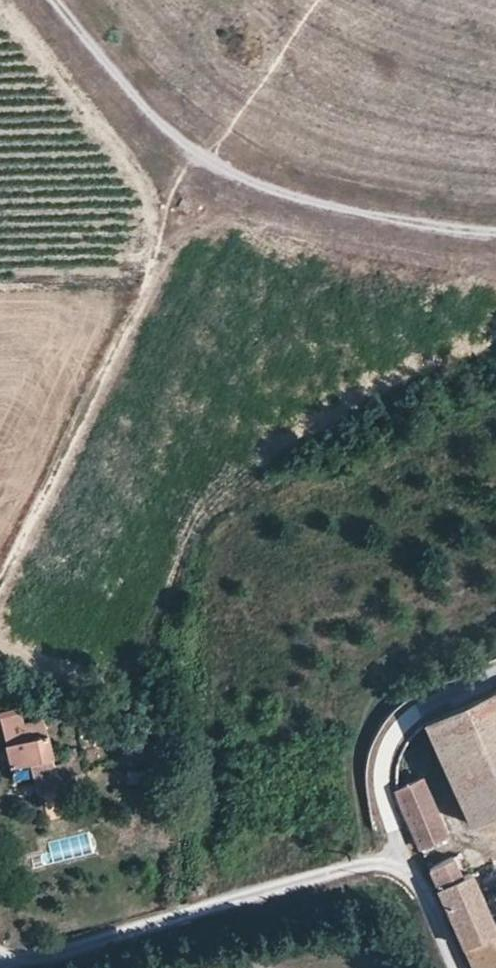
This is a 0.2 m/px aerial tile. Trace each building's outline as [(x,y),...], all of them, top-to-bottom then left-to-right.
[(426,724),(472,826),(495,815),(495,692),(426,724)] [(18,763),(32,760),(52,755),(42,717),(2,727),(12,765),(18,763)] [(36,777),(32,760),(18,763),(23,780),(36,777)] [(423,778),(397,790),(421,845),(447,833),(423,778)] [(431,866),(466,943),(495,929),(495,924),(472,869),(462,873),(455,856),(431,866)] [(466,943),(477,967),(495,967),(495,929),(466,943)]
